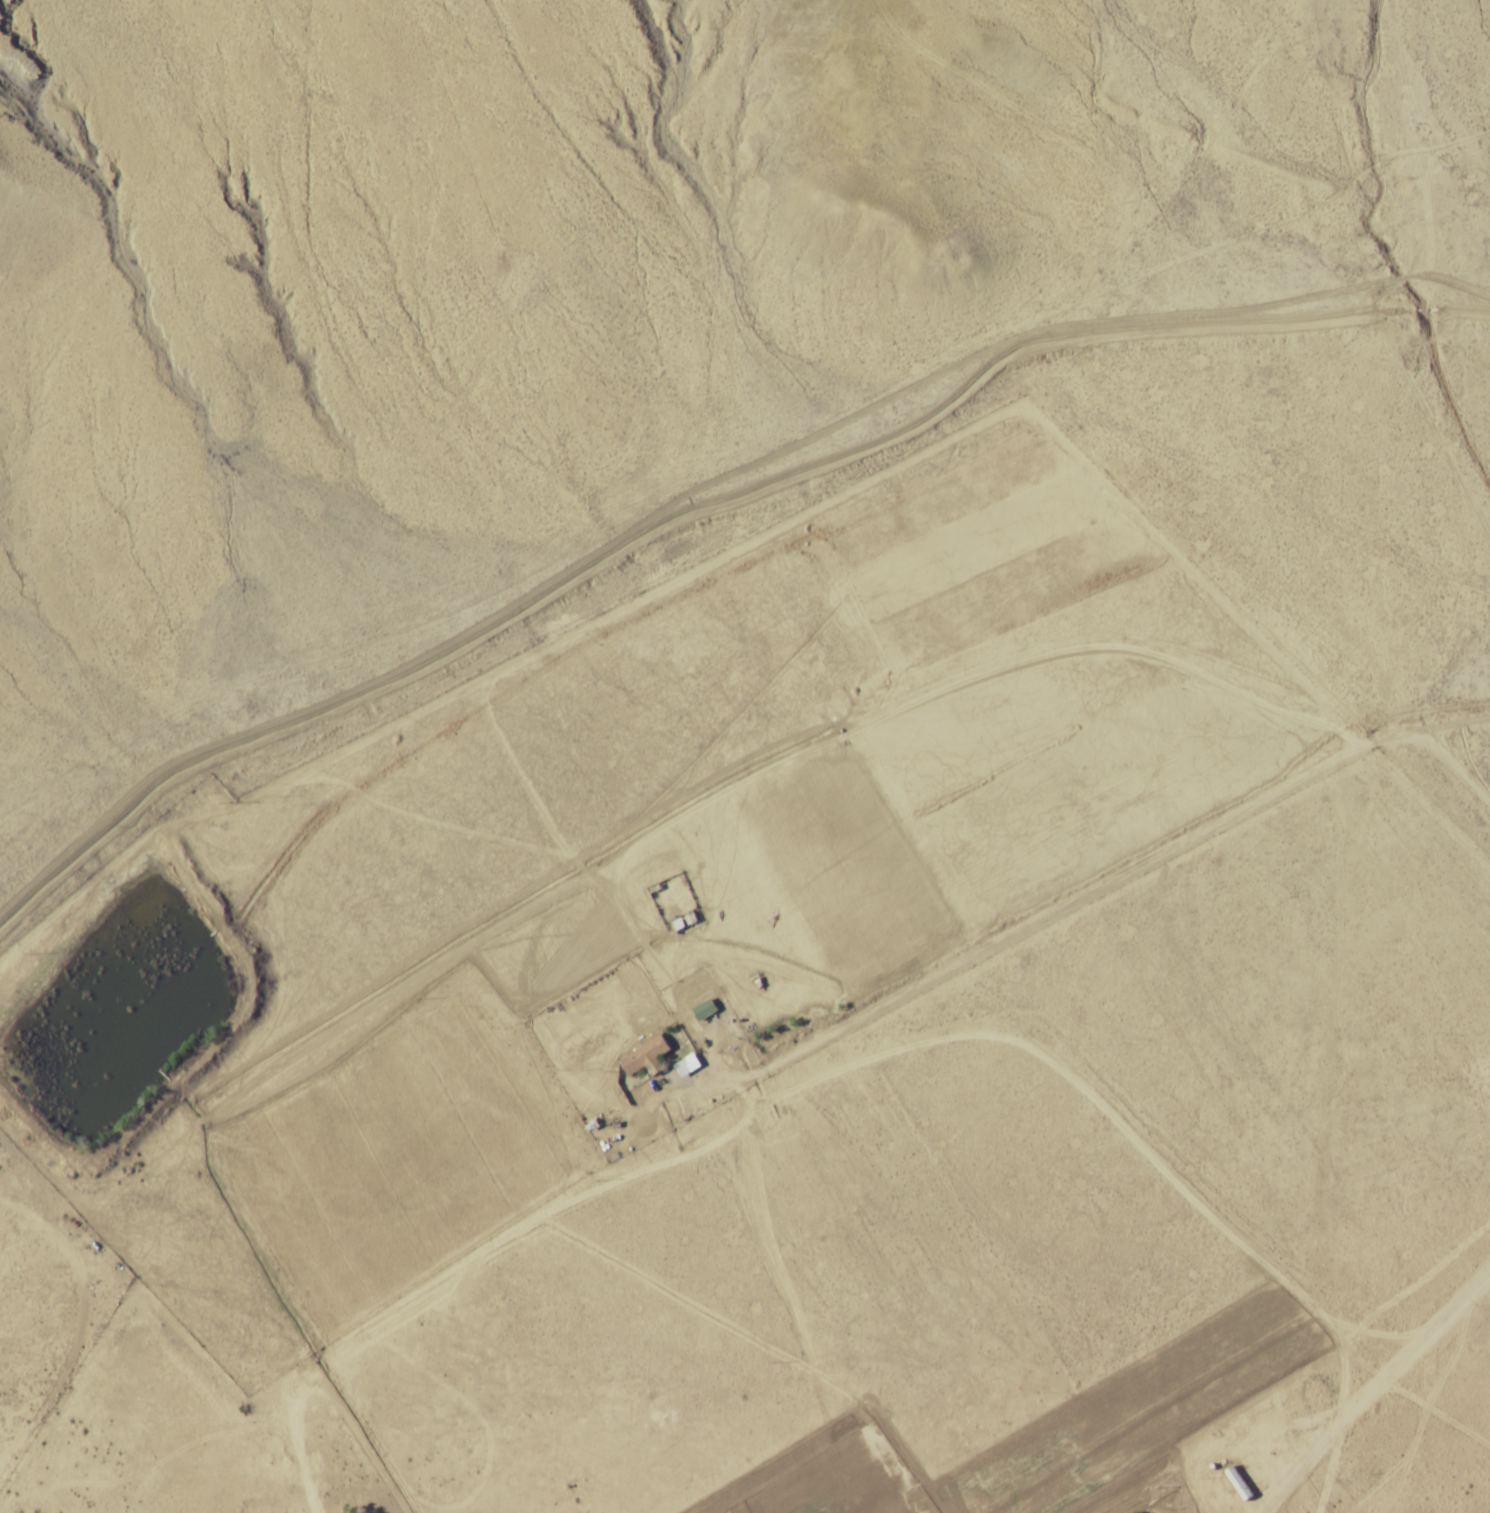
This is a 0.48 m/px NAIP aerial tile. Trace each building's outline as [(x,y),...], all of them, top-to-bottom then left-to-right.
[(617,1060),(627,1076),(644,1066),(650,1076),(661,1069),(655,1058),(669,1050),(659,1035),(617,1060)] [(672,1064),(680,1078),(701,1066),(693,1053),(672,1064)]
